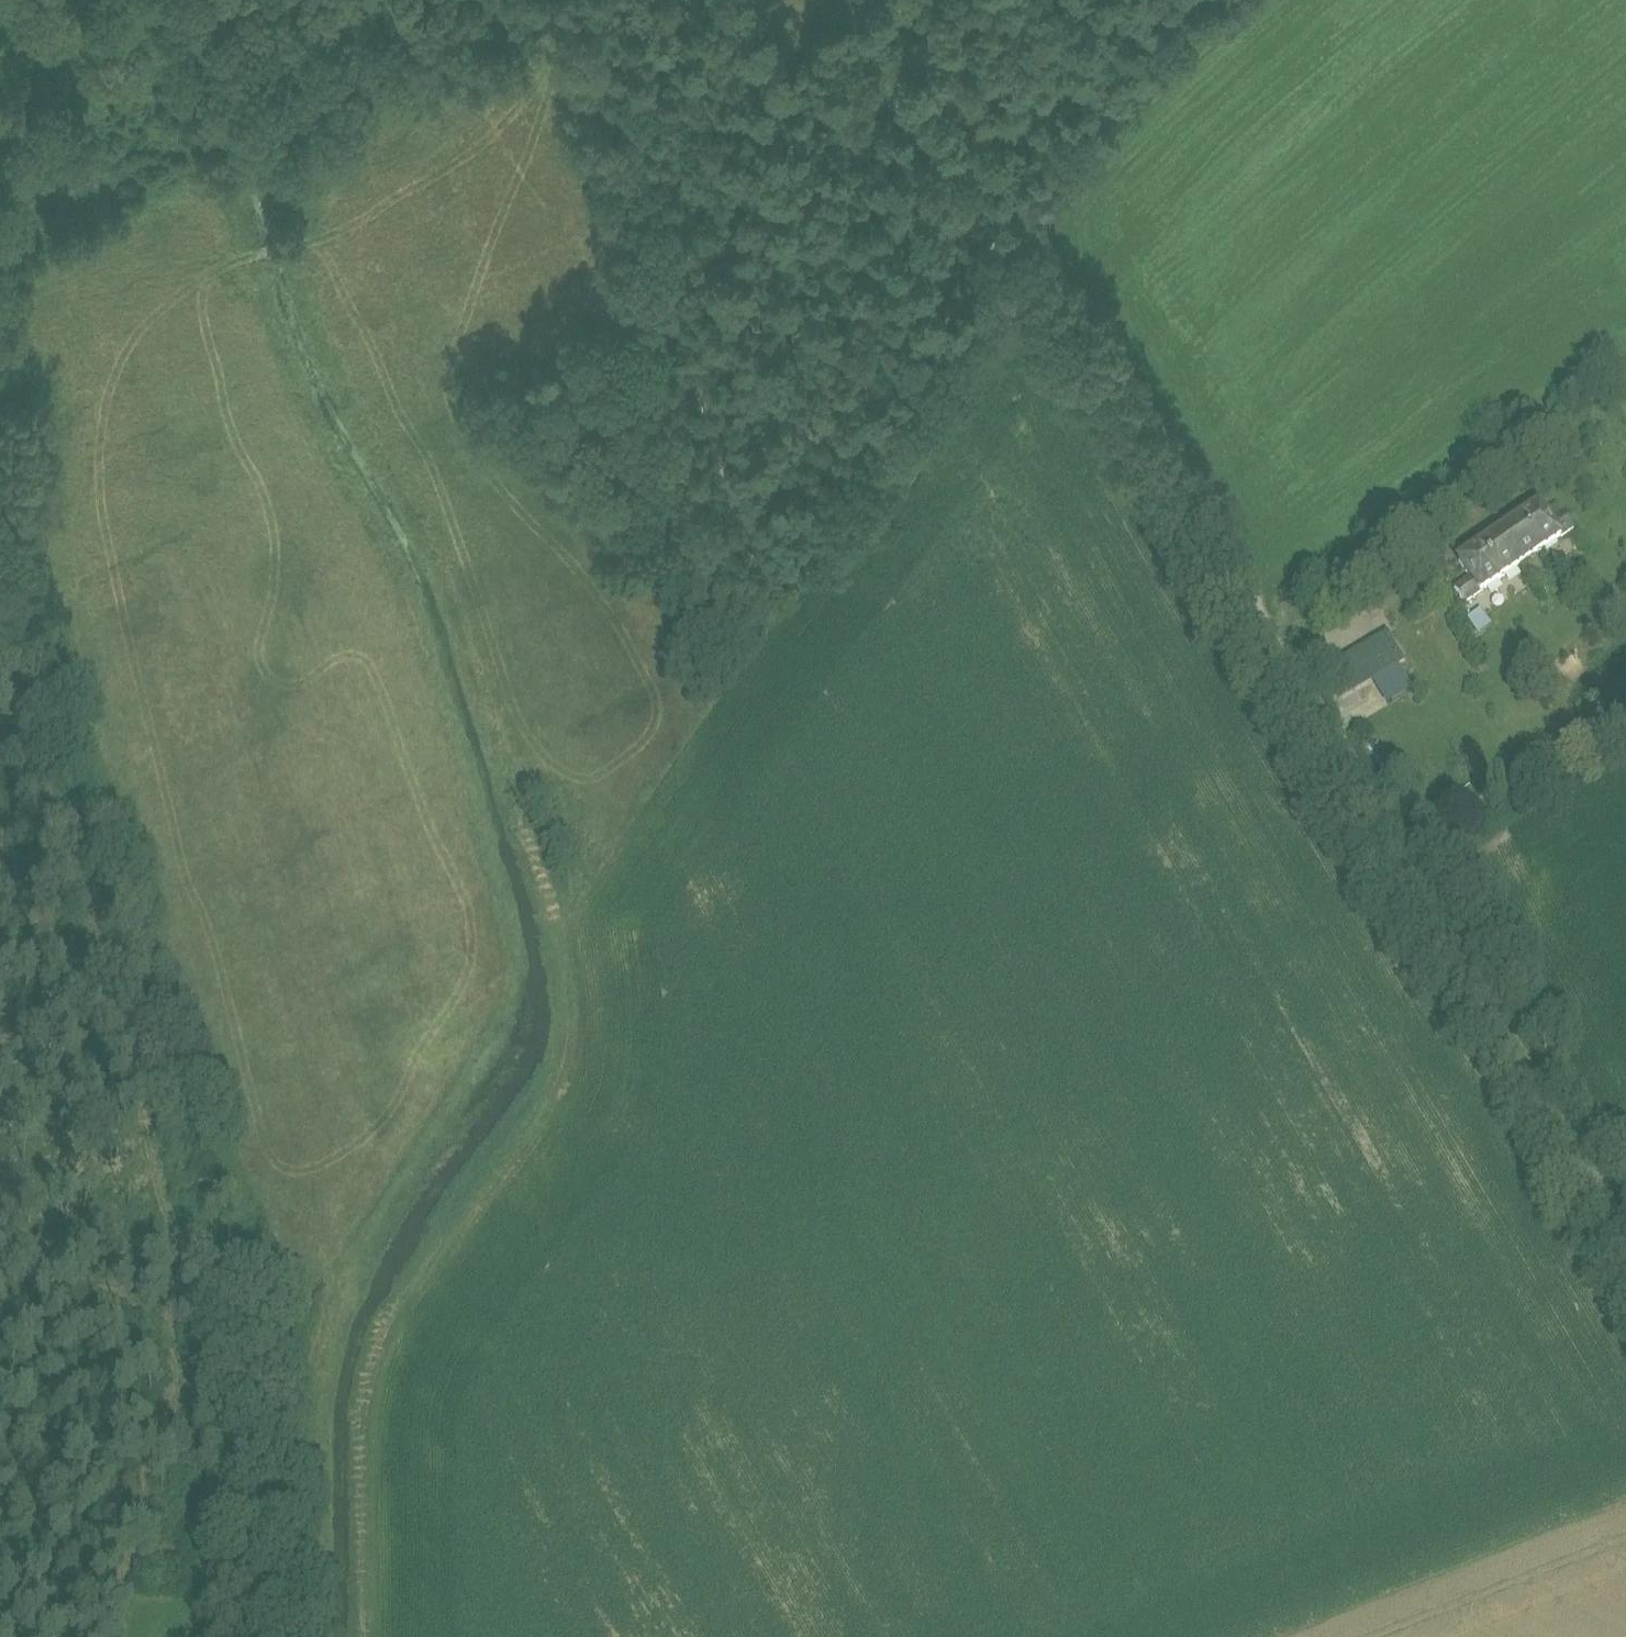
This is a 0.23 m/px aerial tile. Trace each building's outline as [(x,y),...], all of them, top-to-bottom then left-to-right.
[(1471,580),(1455,591),(1465,606),(1577,533),(1566,516),(1550,527),(1539,509),(1459,562),(1471,580)] [(1381,652),(1346,674),(1368,708),(1403,686),(1381,652)]
